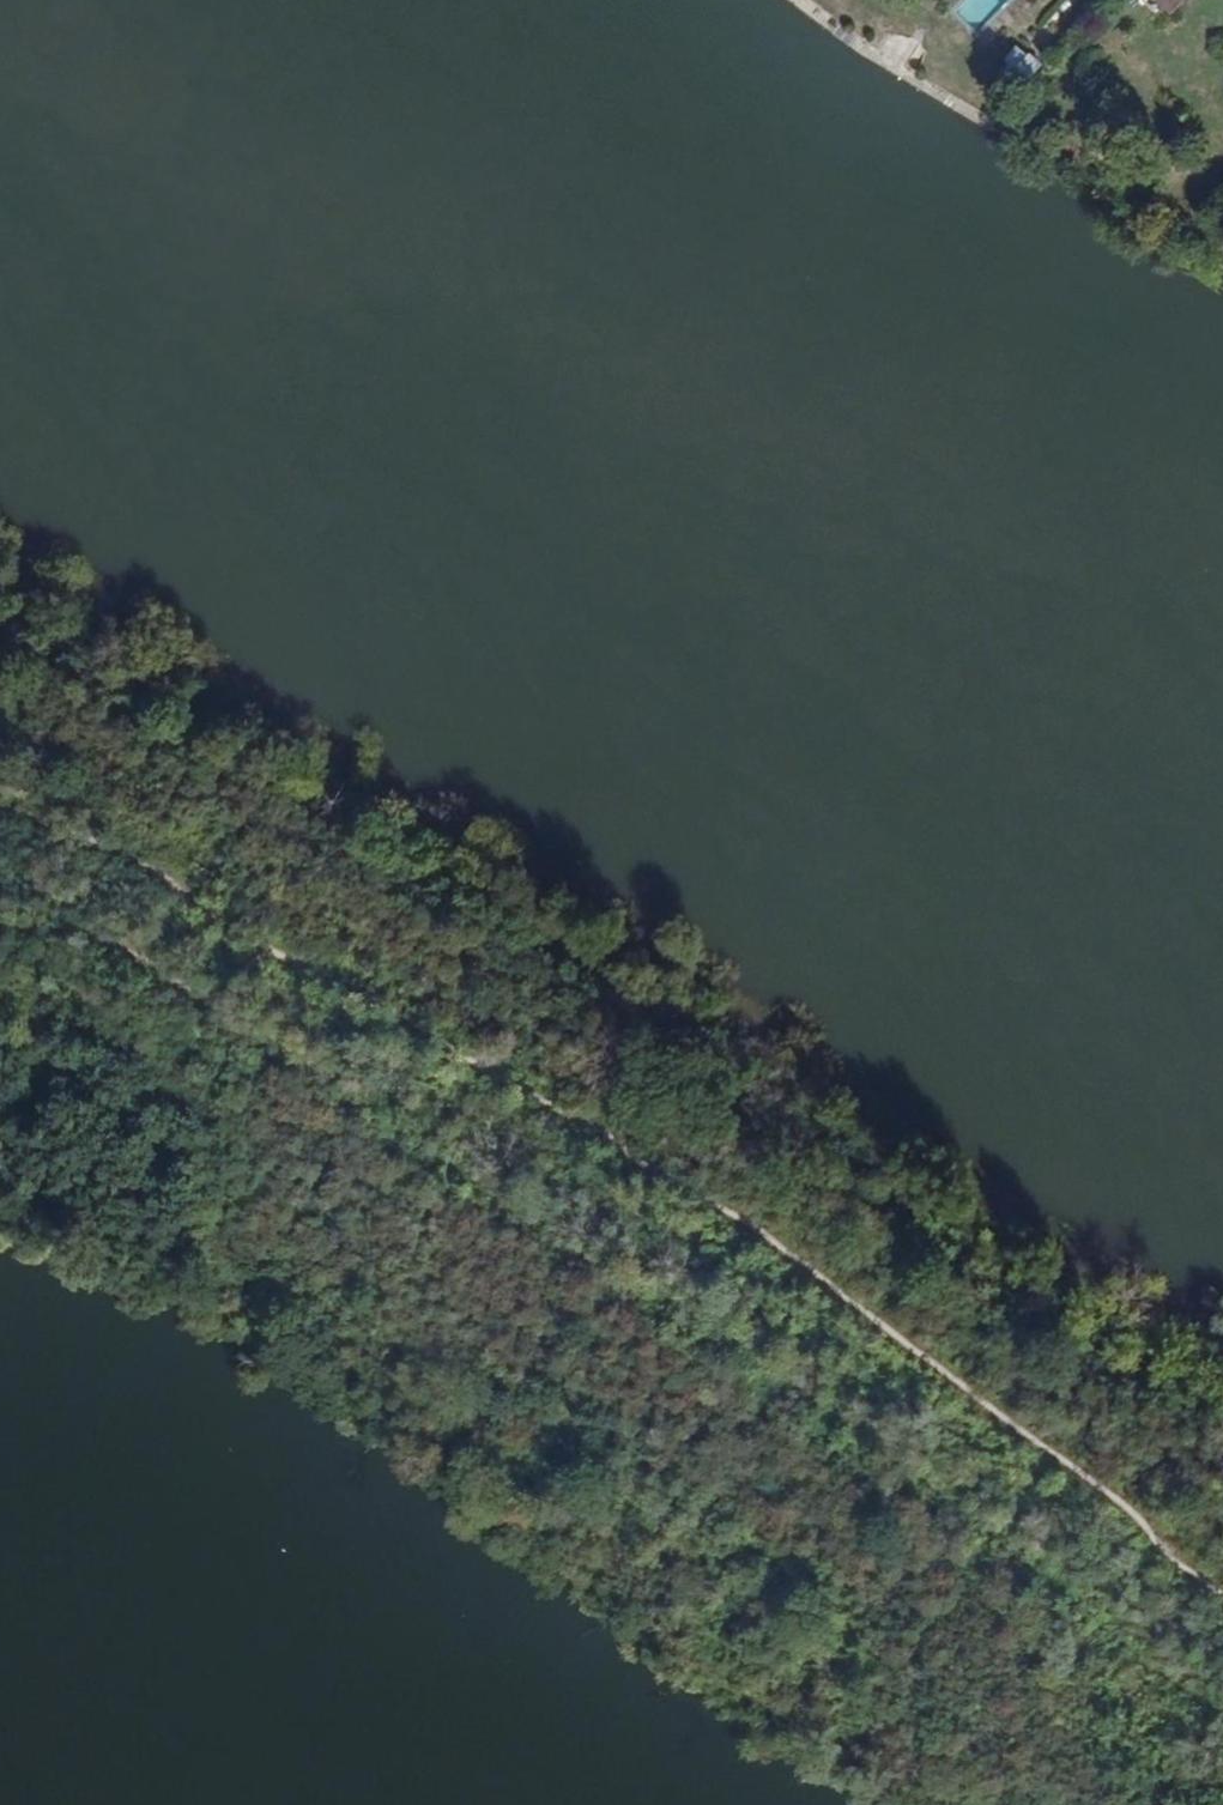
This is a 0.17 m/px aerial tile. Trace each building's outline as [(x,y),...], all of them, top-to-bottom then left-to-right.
[(1037,67),(1029,60),(1006,86),(1014,93),(1037,67)]
